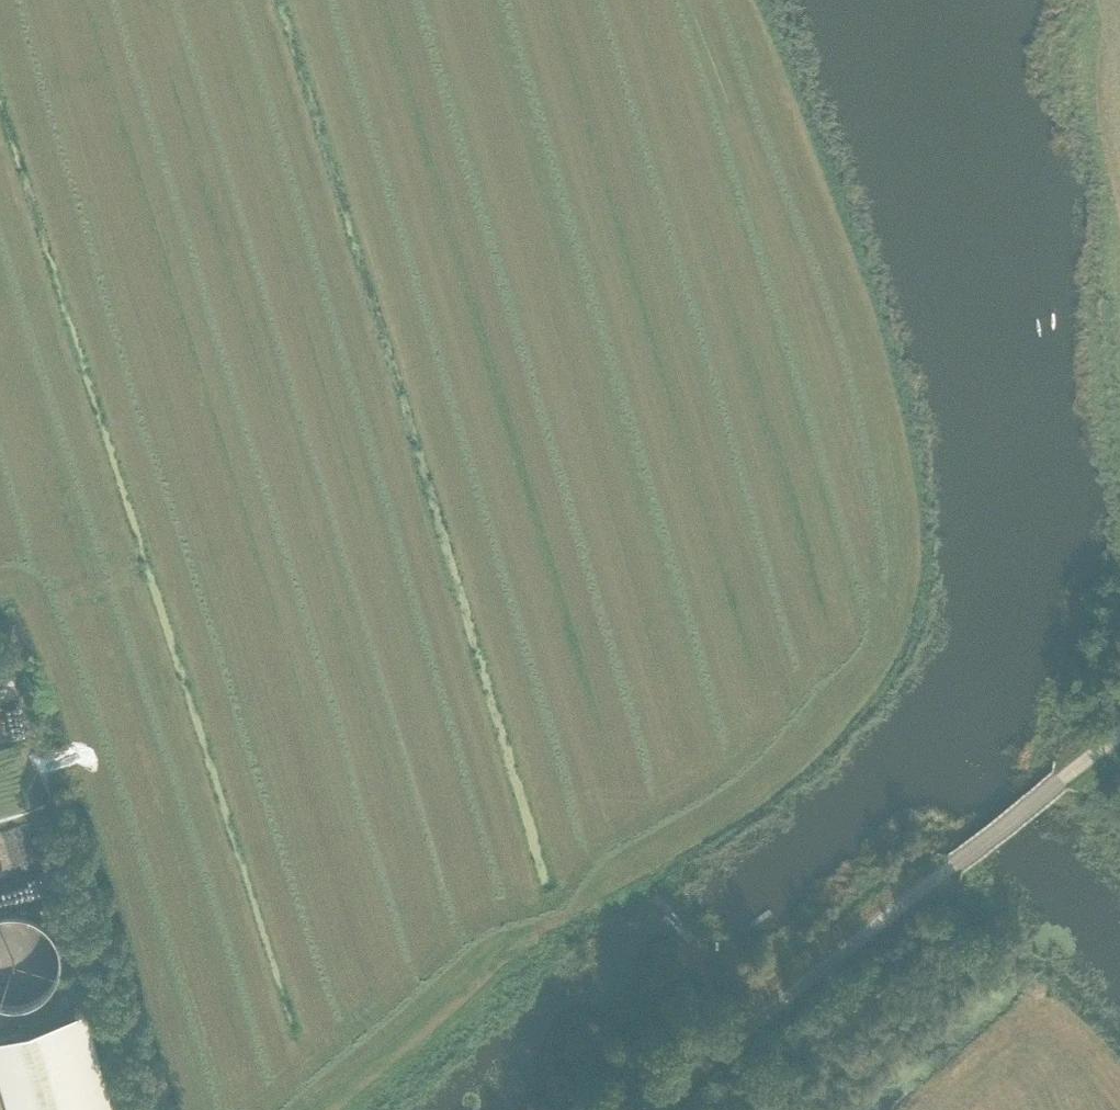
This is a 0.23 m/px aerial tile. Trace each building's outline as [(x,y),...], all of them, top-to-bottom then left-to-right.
[(27,860),(18,823),(0,828),(0,867),(27,860)] [(21,1009),(27,1007),(33,1005),(39,1001),(44,997),(49,992),(53,987),(56,981),(58,975),(59,968),(60,962),(59,955),(58,949),(56,943),(52,937),(48,931),(44,927),(38,923),(33,919),(26,917),(20,916),(13,915),(7,915),(0,917),(0,1007),(1,1008),(7,1009),(14,1009),(21,1009)] [(8,1109),(113,1109),(85,1014),(0,1038),(0,1084),(8,1109)]
